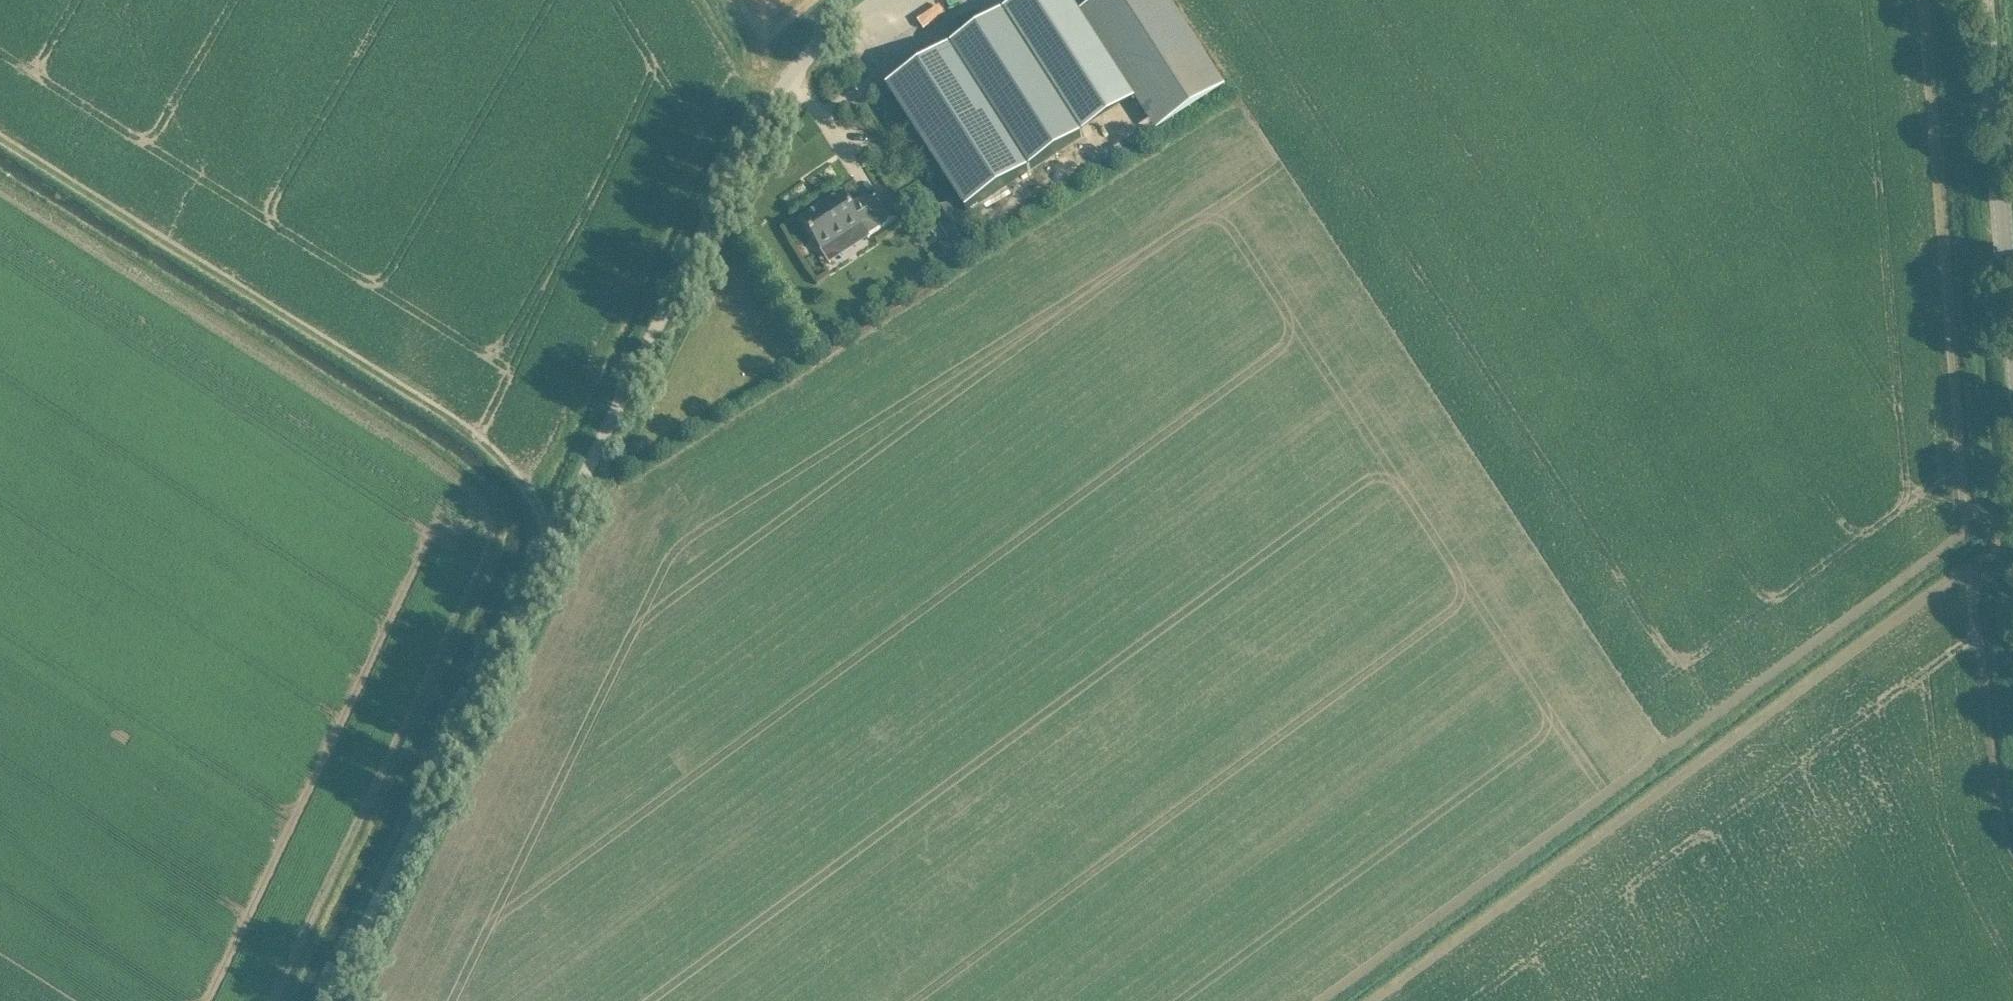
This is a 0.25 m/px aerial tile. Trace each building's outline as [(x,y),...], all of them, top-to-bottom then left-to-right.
[(1083,137),(1135,103),(1068,0),(1026,0),(1004,14),(1006,18),(1083,137)] [(1080,13),(1157,132),(1225,88),(1168,0),(1100,0),(1080,13)] [(1006,18),(889,93),(966,212),(1083,137),(1006,18)] [(898,220),(883,198),(868,208),(869,209),(857,217),(842,194),(801,221),(821,251),(861,225),(869,237),(881,229),(882,230),(898,220)] [(949,205),(933,215),(951,243),(967,233),(949,205)]
